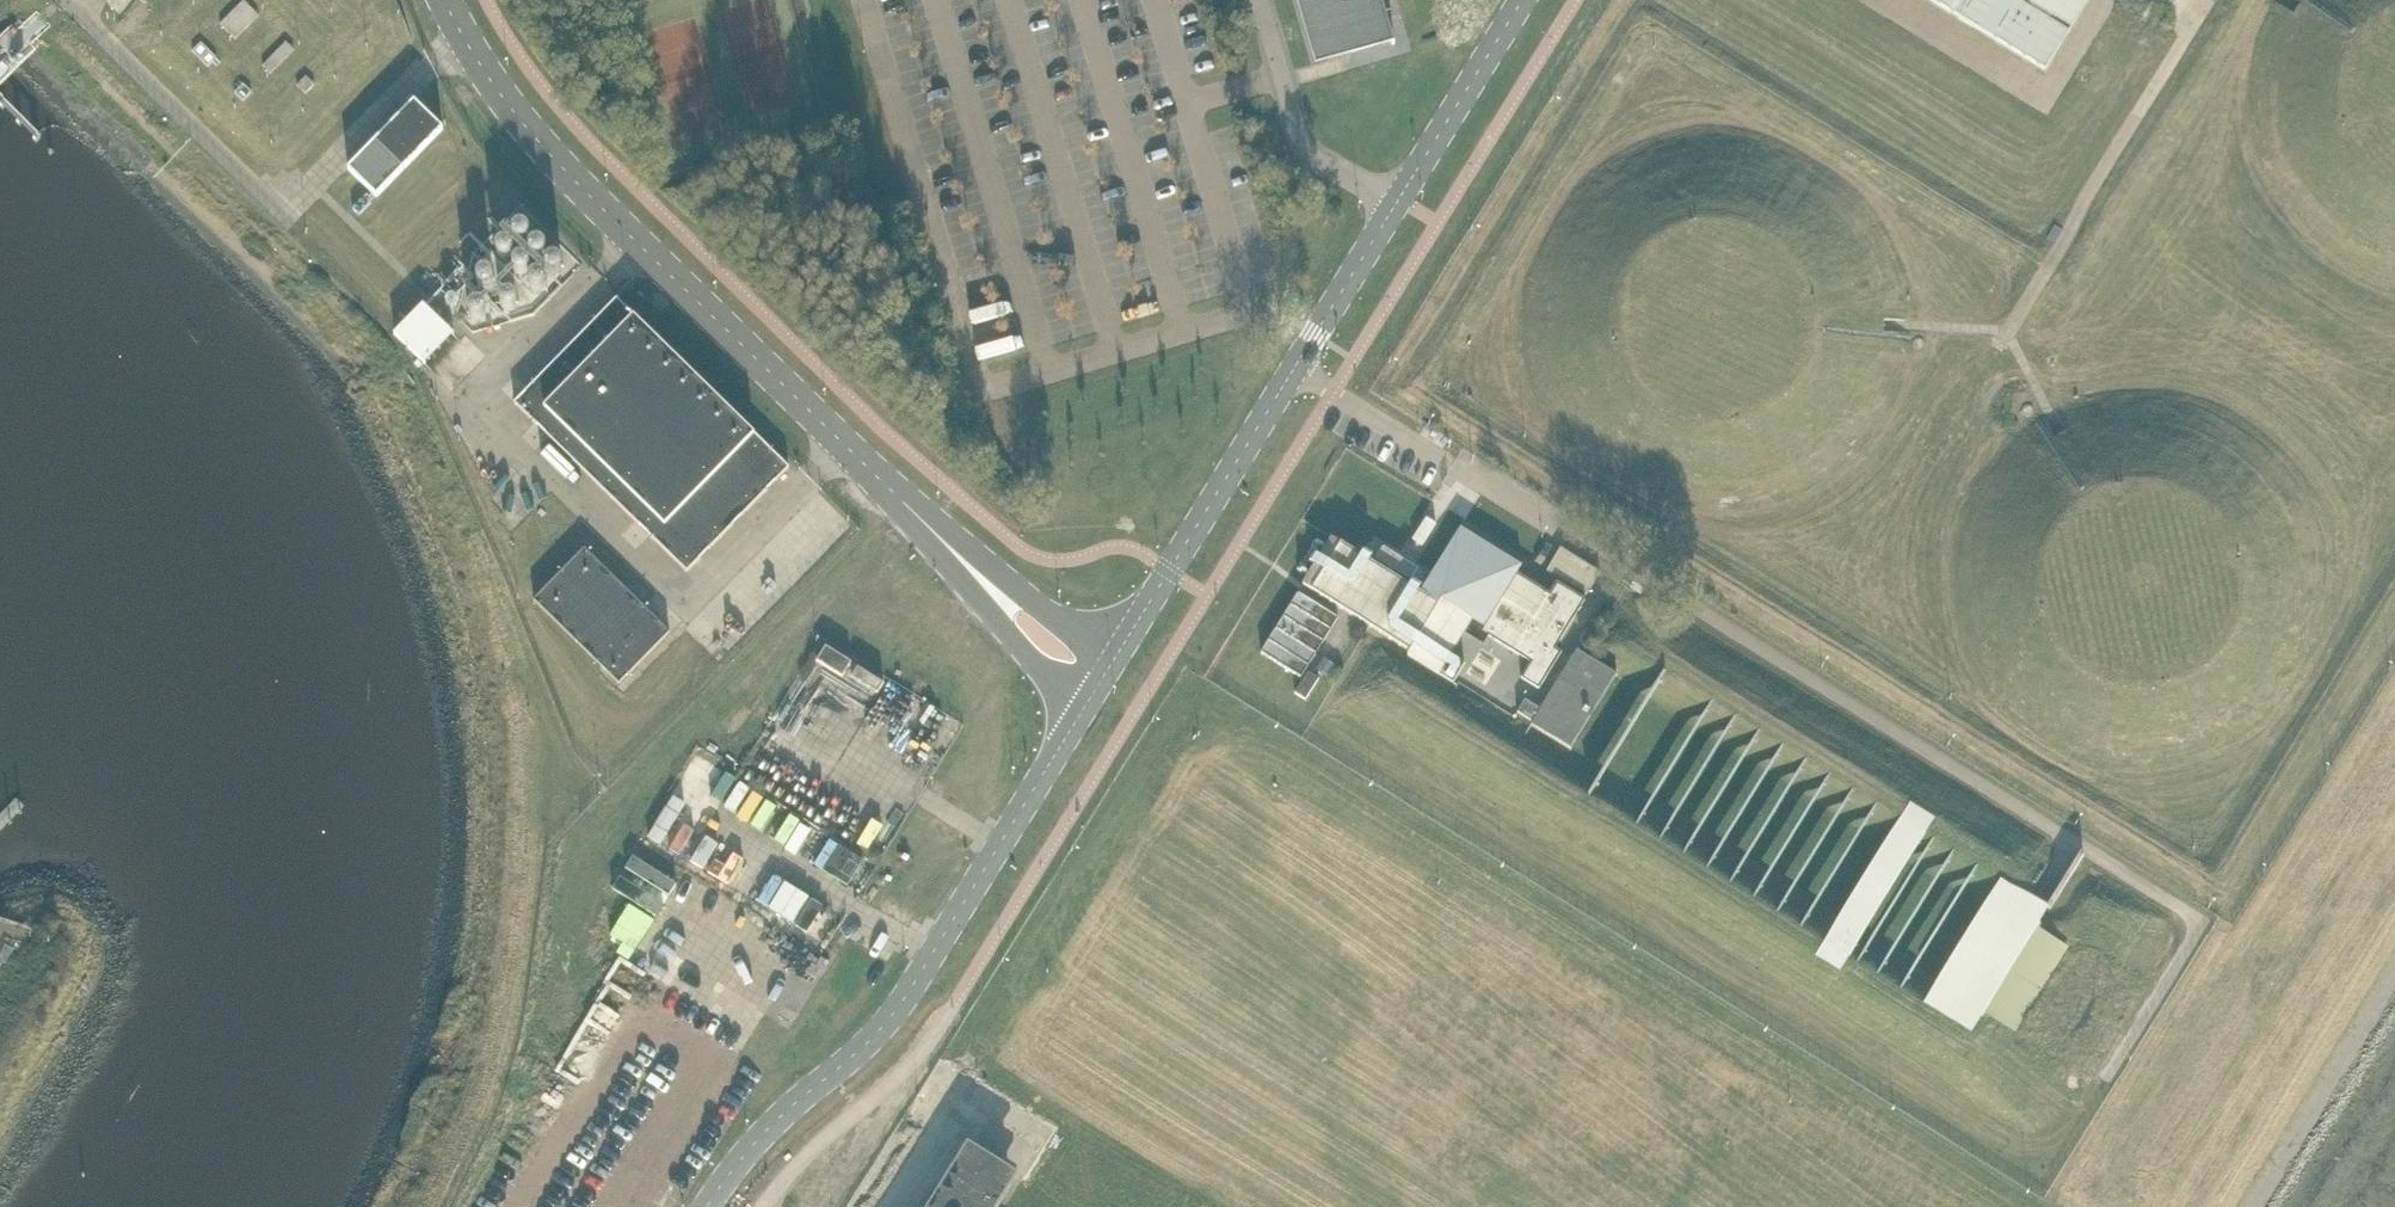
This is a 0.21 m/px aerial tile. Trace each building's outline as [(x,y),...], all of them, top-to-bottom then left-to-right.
[(178,10),(175,30),(270,125),(274,126),(380,17),(380,12),(368,0),(189,0),(178,10)] [(1197,11),(1194,0),(1193,0),(1171,7),(1174,18),(1197,11)] [(1314,68),(1395,44),(1393,39),(1389,40),(1389,41),(1354,51),(1354,42),(1349,41),(1344,40),(1343,43),(1334,41),(1319,37),(1319,31),(1319,26),(1318,21),(1318,14),(1316,3),(1315,0),(1293,0),(1314,68)] [(1354,51),(1389,41),(1389,40),(1393,39),(1395,44),(1397,44),(1383,0),(1315,0),(1316,3),(1318,14),(1318,21),(1319,26),(1319,31),(1319,37),(1334,41),(1343,43),(1344,40),(1349,41),(1354,42),(1354,51)] [(2046,70),(2089,0),(1931,0),(2046,70)] [(1178,30),(1201,23),(1197,11),(1174,18),(1178,30)] [(1181,42),(1204,35),(1201,23),(1178,30),(1181,42)] [(1185,53),(1208,46),(1204,35),(1181,42),(1185,53)] [(1188,65),(1211,58),(1208,46),(1185,53),(1188,65)] [(23,55),(18,60),(15,62),(20,67),(27,60),(23,55)] [(1194,76),(1215,70),(1211,58),(1188,65),(1192,77),(1194,76)] [(415,100),(349,169),(378,197),(444,128),(415,100)] [(2063,229),(2056,224),(2048,238),(2056,243),(2064,229),(2063,229)] [(618,299),(608,309),(516,403),(688,572),(791,468),(618,299)] [(425,305),(396,335),(426,365),(455,334),(425,305)] [(1470,624),(1497,641),(1507,626),(1524,637),(1535,619),(1544,625),(1554,609),(1545,603),(1550,594),(1516,573),(1521,565),(1472,535),(1460,528),(1421,592),(1440,604),(1442,601),(1473,620),(1470,624)] [(1427,542),(1417,536),(1404,557),(1414,563),(1427,542)] [(1451,655),(1470,624),(1473,620),(1442,601),(1440,604),(1421,592),(1333,538),(1304,585),(1368,624),(1411,651),(1409,655),(1454,682),(1466,664),(1451,655)] [(1562,548),(1548,570),(1588,595),(1602,572),(1562,548)] [(535,600),(603,667),(621,684),(671,632),(645,606),(586,549),(535,600)] [(1507,626),(1497,641),(1532,662),(1522,678),(1540,689),(1563,653),(1556,649),(1586,600),(1558,582),(1550,594),(1545,603),(1554,609),(1544,625),(1535,619),(1524,637),(1507,626)] [(1645,590),(1634,583),(1631,588),(1641,595),(1645,590)] [(1340,618),(1299,593),(1262,653),(1297,675),(1303,678),(1314,660),(1340,618)] [(1535,722),(1533,725),(1572,749),(1573,748),(1561,740),(1606,669),(1618,676),(1618,675),(1579,651),(1542,710),(1531,703),(1526,700),(1519,712),(1535,722)] [(1336,669),(1323,661),(1321,664),(1316,672),(1329,680),(1334,672),(1336,669)] [(1320,679),(1309,673),(1305,680),(1296,695),(1307,701),(1320,679)] [(2067,946),(2039,928),(1986,1013),(2015,1030),(2067,946)] [(874,941),(857,931),(852,940),(869,949),(874,941)] [(1011,1176),(971,1151),(936,1206),(992,1206),(1011,1176)]
